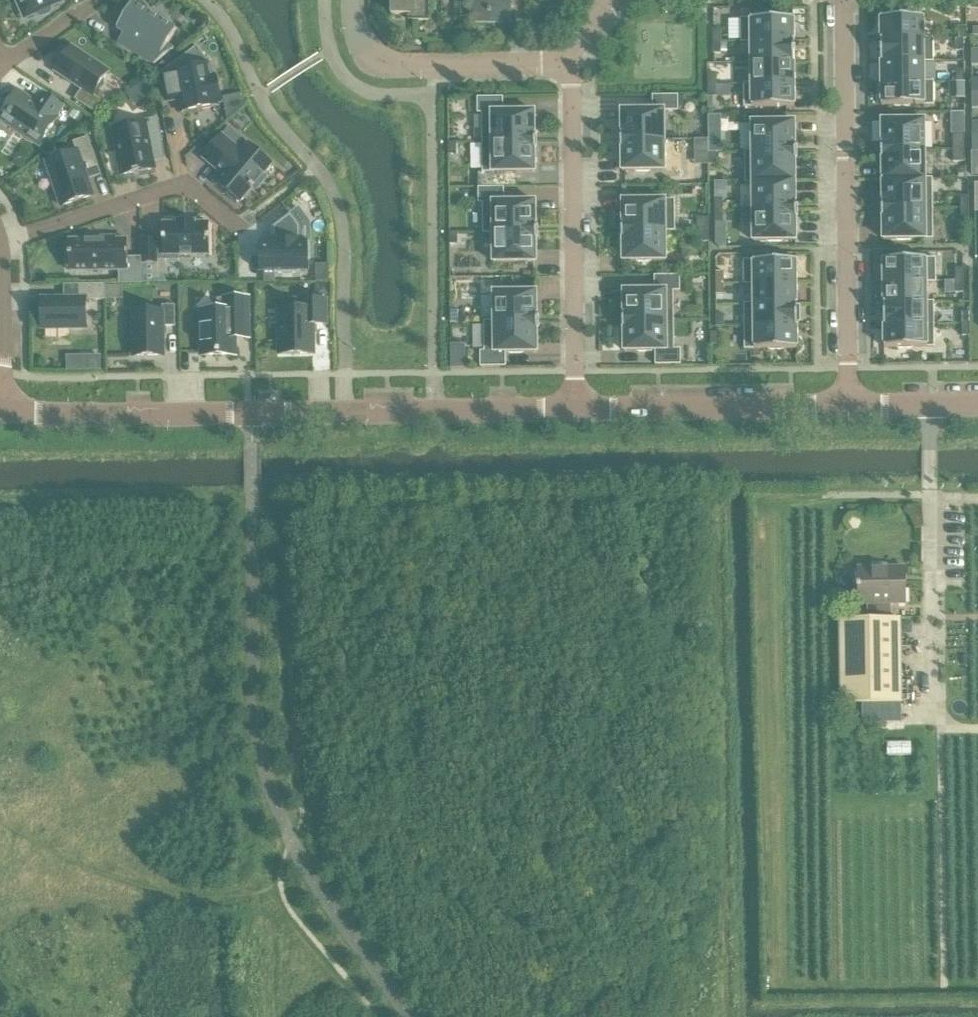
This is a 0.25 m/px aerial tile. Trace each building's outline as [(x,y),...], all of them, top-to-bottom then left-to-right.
[(25,17),(37,12),(38,15),(42,16),(50,13),(51,9),(50,6),(61,1),(61,0),(17,0),(25,17)] [(390,14),(407,14),(406,19),(428,20),(429,0),(390,0),(390,14)] [(468,23),(501,24),(501,19),(509,20),(510,0),(469,0),(468,23)] [(131,3),(116,28),(144,44),(138,55),(154,64),(174,48),(167,44),(176,30),(131,3)] [(895,17),(880,17),(880,40),(923,39),(923,38),(923,16),(908,17),(908,9),(894,9),(895,17)] [(793,18),(740,18),(741,42),(750,42),(750,41),(793,40),(793,18)] [(966,27),(958,27),(958,39),(966,39),(966,27)] [(721,29),(713,29),(713,41),(721,41),(721,29)] [(923,39),(880,40),(881,61),(924,61),(924,62),(933,62),(933,38),(923,38),(923,39)] [(963,39),(955,39),(955,51),(963,51),(963,39)] [(793,40),(750,41),(751,63),(794,62),(793,40)] [(721,41),(713,41),(713,53),(721,53),(721,41)] [(72,46),(55,71),(82,89),(75,99),(94,112),(102,101),(93,95),(109,71),(72,46)] [(197,46),(160,74),(164,97),(165,103),(179,100),(182,113),(218,106),(218,103),(221,103),(216,75),(213,76),(209,59),(206,59),(197,46)] [(924,61),(881,61),(881,83),(924,82),(924,81),(924,62),(924,61)] [(794,62),(751,63),(751,83),(751,84),(794,84),(794,62)] [(964,70),(956,70),(956,82),(964,82),(964,70)] [(715,73),(707,73),(707,85),(715,85),(715,73)] [(146,78),(138,84),(147,96),(155,90),(146,78)] [(881,91),(879,91),(879,103),(881,103),(881,105),(934,105),(933,81),(924,81),(924,82),(881,83),(881,91)] [(964,82),(956,82),(956,98),(964,98),(964,82)] [(751,83),(744,83),(744,107),(794,106),(794,84),(751,84),(751,83)] [(715,85),(707,85),(708,97),(716,97),(715,85)] [(0,118),(0,120),(39,146),(58,117),(57,116),(64,106),(45,94),(38,104),(18,90),(0,118)] [(621,133),(620,133),(620,140),(664,140),(664,111),(678,111),(678,95),(652,96),(652,110),(621,110),(621,133)] [(503,97),(477,98),(477,113),(481,113),(482,142),(535,141),(535,134),(534,134),(534,111),(520,111),(506,111),(503,111),(503,97)] [(74,111),(70,117),(79,124),(84,117),(74,111)] [(145,123),(112,129),(121,175),(133,173),(139,172),(155,168),(151,144),(162,142),(158,117),(144,120),(145,123)] [(721,117),(709,117),(708,152),(720,152),(721,117)] [(882,143),(881,143),(881,150),(925,150),(924,120),(881,120),(882,143)] [(794,121),(751,122),(752,151),(752,152),(796,151),(795,144),(794,121)] [(964,134),(952,134),(953,148),(965,148),(964,134)] [(222,135),(202,158),(222,175),(216,182),(228,192),(226,194),(237,204),(239,201),(240,203),(254,186),(257,189),(266,178),(263,176),(272,164),(248,144),(242,152),(222,135)] [(76,152),(47,162),(55,188),(53,189),(57,203),(60,202),(61,206),(93,196),(85,173),(99,169),(88,137),(73,142),(76,152)] [(664,140),(620,140),(620,148),(621,148),(622,171),(636,170),(636,171),(649,171),(649,170),(665,170),(664,140)] [(707,140),(695,140),(695,163),(707,163),(707,140)] [(535,141),(482,142),(482,172),(535,172),(535,149),(535,141)] [(456,142),(448,142),(448,154),(456,154),(456,142)] [(965,148),(953,148),(953,162),(965,162),(965,148)] [(925,150),(881,150),(881,158),(882,158),(882,179),(881,179),(881,180),(925,179),(925,178),(925,150)] [(752,151),(744,151),(745,182),(752,182),(752,181),(796,181),(796,180),(795,180),(795,159),(796,159),(796,151),(752,152),(752,151)] [(716,152),(708,153),(708,165),(716,164),(716,152)] [(925,179),(881,180),(881,181),(882,180),(882,201),(881,201),(881,209),(932,208),(932,178),(925,178),(925,179)] [(796,181),(752,181),(752,182),(752,210),(796,210),(796,202),(795,202),(795,182),(796,181)] [(504,187),(478,188),(478,203),(483,203),(483,233),(492,233),(492,232),(536,231),(536,224),(535,224),(535,201),(504,201),(504,187)] [(968,196),(960,196),(960,208),(968,208),(968,196)] [(622,223),(621,223),(621,230),(665,230),(665,231),(675,231),(675,200),(650,200),(650,199),(636,199),(636,200),(622,200),(622,223)] [(723,199),(715,199),(715,211),(723,211),(723,199)] [(932,208),(881,209),(881,216),(882,216),(883,239),(897,239),(897,240),(910,239),(933,239),(932,208)] [(968,208),(960,208),(960,220),(969,220),(968,208)] [(796,210),(752,210),(753,241),(768,240),(768,241),(781,241),(781,240),(796,240),(795,217),(796,217),(796,210)] [(723,211),(715,211),(715,223),(723,223),(723,211)] [(271,242),(260,242),(260,271),(275,271),(275,273),(299,273),(299,271),(307,270),(307,260),(310,260),(309,242),(299,242),(299,226),(290,214),(274,226),(274,242),(271,242)] [(708,218),(696,218),(697,230),(701,230),(709,230),(708,218)] [(157,238),(142,238),(142,264),(157,263),(157,255),(165,255),(165,260),(179,260),(179,255),(209,255),(209,223),(195,223),(195,221),(190,221),(182,221),(177,221),(177,223),(163,223),(163,242),(157,242),(157,238)] [(665,230),(621,230),(621,238),(622,238),(623,261),(637,260),(637,261),(650,261),(650,260),(666,260),(665,231),(665,230)] [(709,230),(701,230),(701,242),(709,242),(709,230)] [(536,231),(492,232),(492,233),(493,262),(536,262),(536,239),(536,231)] [(457,232),(449,232),(449,244),(457,244),(457,232)] [(100,240),(69,240),(69,262),(69,269),(69,271),(71,270),(98,270),(118,270),(119,284),(141,284),(141,283),(141,264),(141,257),(127,257),(127,240),(116,240),(100,240)] [(935,258),(883,259),(883,281),(926,281),(926,282),(936,282),(935,258)] [(796,260),(743,260),(744,284),(753,284),(753,283),(796,282),(796,260)] [(963,269),(955,269),(955,281),(963,281),(963,269)] [(723,271),(715,271),(715,283),(723,283),(723,271)] [(623,313),(622,313),(622,321),(673,320),(673,291),(680,291),(680,276),(654,276),(654,290),(623,290),(623,313)] [(926,281),(883,281),(883,303),(926,303),(926,301),(926,282),(926,281)] [(963,281),(955,281),(955,293),(963,293),(963,281)] [(796,282),(753,283),(753,284),(753,303),(753,304),(796,304),(796,282)] [(723,283),(715,283),(716,295),(724,295),(723,283)] [(76,298),(42,299),(42,328),(86,328),(86,300),(105,300),(104,284),(76,285),(76,298)] [(327,285),(317,285),(317,295),(327,295),(327,285)] [(536,291),(493,292),(493,321),(493,322),(537,321),(537,314),(536,314),(536,291)] [(217,311),(200,311),(201,355),(235,355),(235,337),(248,337),(248,326),(248,298),(217,299),(217,311)] [(284,308),(279,308),(280,354),(312,354),(312,325),(326,324),(326,299),(302,300),(301,300),(301,308),(284,308)] [(926,303),(883,303),(884,325),(934,324),(933,301),(926,301),(926,303)] [(753,303),(744,304),(744,326),(797,326),(797,317),(799,317),(799,306),(796,306),(796,304),(753,304),(753,303)] [(162,311),(133,312),(134,356),(163,355),(163,326),(175,326),(175,305),(162,305),(162,311)] [(458,310),(450,311),(450,322),(458,322),(458,310)] [(969,312),(962,312),(962,324),(970,324),(969,312)] [(724,314),(716,315),(716,327),(724,326),(724,314)] [(673,320),(622,321),(622,328),(623,328),(624,351),(638,351),(651,351),(655,350),(655,364),(681,364),(680,349),(674,349),(673,320)] [(484,351),(480,351),(480,367),(506,366),(505,352),(509,352),(509,353),(522,353),(522,352),(537,352),(537,329),(537,321),(493,322),(493,321),(484,321),(484,351)] [(934,324),(884,325),(884,347),(934,347),(934,324)] [(970,324),(962,324),(962,336),(970,336),(970,324)] [(797,326),(744,326),(744,349),(769,349),(782,349),(782,348),(797,348),(797,326)] [(718,332),(710,332),(710,344),(718,344),(718,332)] [(464,346),(452,346),(452,367),(464,367),(464,346)] [(99,356),(87,356),(87,370),(100,370),(99,356)] [(859,584),(857,584),(857,587),(859,587),(859,604),(879,603),(879,619),(891,619),(891,603),(905,603),(904,567),(890,567),(886,564),(873,564),(869,568),(858,568),(859,584)] [(879,619),(839,620),(841,702),(901,701),(900,619),(891,619),(879,619)]
